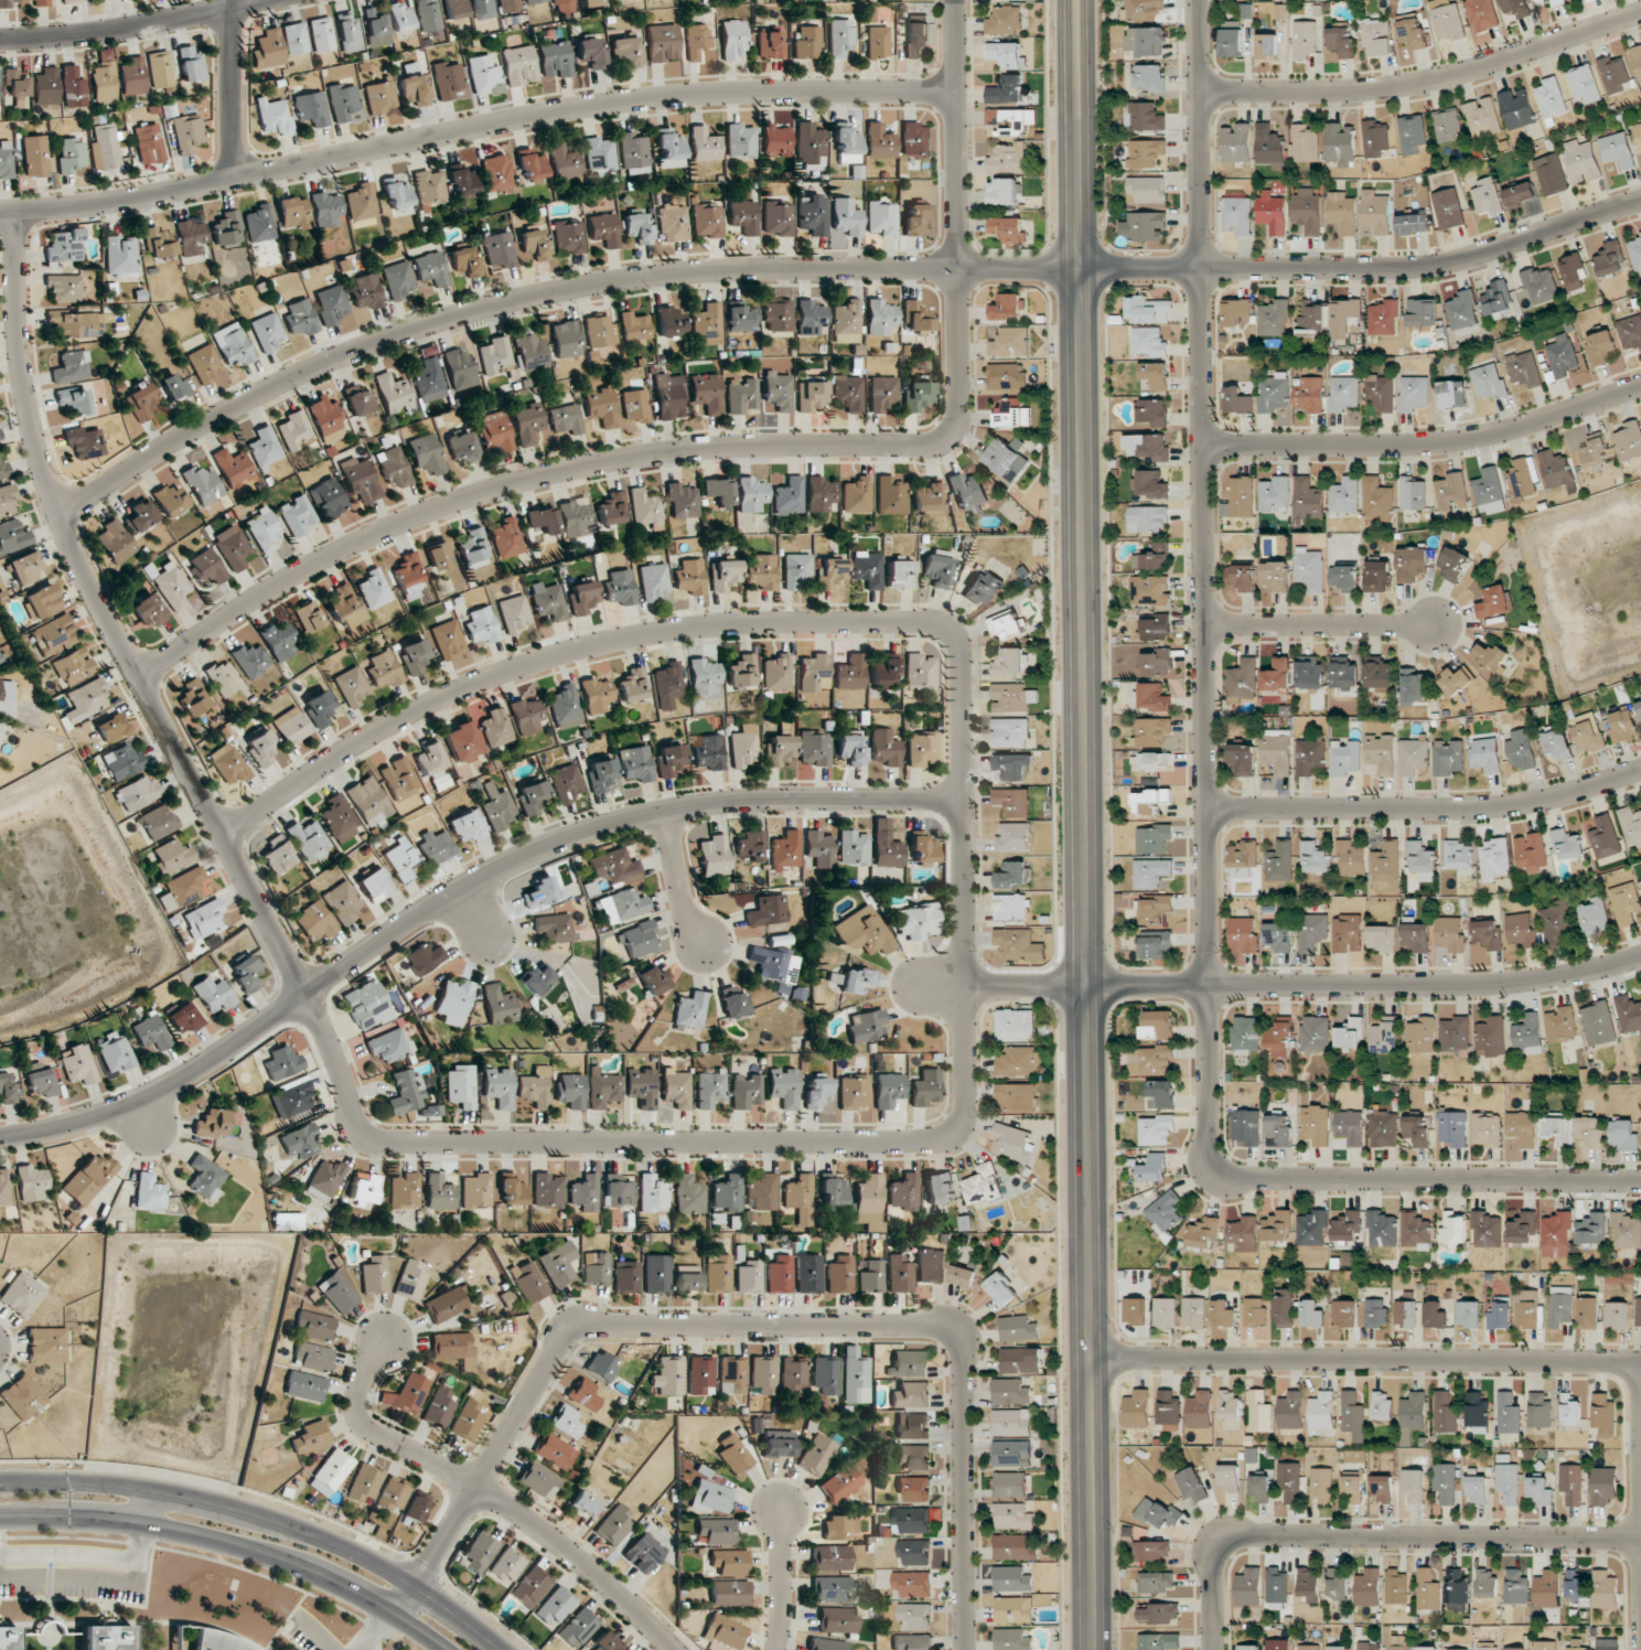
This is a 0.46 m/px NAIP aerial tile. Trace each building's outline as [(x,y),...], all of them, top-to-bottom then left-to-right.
[(11,8),(11,2),(20,2),(20,0),(0,0),(0,8),(11,8)] [(420,32),(438,30),(435,0),(417,0),(420,32)] [(446,20),(465,17),(463,0),(443,0),(446,20)] [(474,20),(493,18),(491,0),(472,0),(474,20)] [(499,13),(520,11),(519,0),(498,0),(499,13)] [(574,0),(553,0),(556,15),(576,11),(574,0)] [(1126,10),(1121,10),(1121,20),(1163,19),(1162,0),(1126,0),(1126,10)] [(1474,33),(1500,26),(1493,0),(1466,0),(1474,33)] [(1518,19),(1532,15),(1528,0),(1500,0),(1504,14),(1515,11),(1518,19)] [(404,8),(402,1),(388,5),(394,32),(413,28),(409,7),(404,8)] [(1451,35),(1452,41),(1466,38),(1458,2),(1430,8),(1437,38),(1451,35)] [(986,35),(1021,34),(1020,5),(993,6),(994,19),(986,19),(986,35)] [(367,46),(388,45),(387,14),(373,15),(373,8),(366,8),(367,46)] [(342,53),(360,51),(356,12),(337,15),(342,53)] [(315,53),(335,49),(329,17),(308,20),(315,53)] [(1362,21),(1366,57),(1392,54),(1389,19),(1362,21)] [(1427,48),(1425,27),(1419,27),(1418,19),(1398,20),(1399,42),(1412,42),(1412,49),(1427,48)] [(722,21),(723,61),(741,60),(741,51),(745,51),(745,20),(722,21)] [(830,20),(829,59),(847,59),(847,47),(853,47),(853,20),(830,20)] [(1316,53),(1316,22),(1294,21),(1293,60),(1309,60),(1309,53),(1316,53)] [(286,54),(307,52),(304,23),(283,25),(286,54)] [(928,23),(907,23),(907,59),(920,59),(920,48),(927,48),(928,23)] [(679,60),(678,24),(647,25),(649,61),(679,60)] [(686,25),(687,62),(702,62),(701,49),(709,49),(708,24),(686,25)] [(285,63),(278,27),(262,30),(264,36),(255,38),(257,49),(251,50),(255,69),(285,63)] [(796,58),(821,58),(821,27),(795,27),(796,58)] [(889,27),(867,27),(867,57),(889,57),(889,27)] [(1164,27),(1131,27),(1131,36),(1126,36),(1127,50),(1138,50),(1138,57),(1164,57),(1164,27)] [(1349,27),(1328,28),(1329,60),(1355,59),(1354,38),(1349,38),(1349,27)] [(1221,56),(1242,56),(1243,29),(1222,29),(1221,56)] [(758,58),(784,59),(785,33),(759,32),(758,58)] [(1258,34),(1258,59),(1277,59),(1277,34),(1258,34)] [(576,41),(578,62),(589,60),(590,71),(605,69),(601,37),(576,41)] [(640,68),(637,37),(610,39),(612,60),(619,60),(619,70),(640,68)] [(572,76),(569,42),(539,44),(542,77),(556,75),(556,77),(572,76)] [(987,43),(987,59),(1000,59),(1000,68),(1023,67),(1023,43),(987,43)] [(537,82),(532,45),(502,50),(507,86),(537,82)] [(194,53),(193,46),(178,47),(182,82),(205,79),(202,52),(194,53)] [(1630,49),(1640,90),(1640,46),(1630,49)] [(146,54),(154,92),(175,88),(167,50),(146,54)] [(501,82),(499,65),(491,66),(490,55),(468,57),(473,95),(492,93),(491,84),(501,82)] [(123,96),(147,92),(141,56),(129,58),(130,64),(118,66),(123,96)] [(1623,57),(1612,60),(1611,56),(1597,60),(1609,96),(1634,87),(1623,57)] [(117,102),(113,61),(100,62),(100,70),(91,71),(94,104),(117,102)] [(453,100),(453,89),(463,89),(461,62),(434,64),(436,101),(453,100)] [(1586,105),(1602,100),(1590,64),(1566,71),(1575,100),(1583,97),(1586,105)] [(77,65),(63,66),(64,107),(86,107),(86,79),(77,79),(77,65)] [(1162,65),(1135,65),(1135,87),(1150,87),(1150,92),(1166,92),(1166,77),(1162,77),(1162,65)] [(34,74),(35,105),(58,104),(57,67),(42,67),(43,74),(34,74)] [(28,96),(27,69),(4,70),(4,84),(9,84),(9,97),(28,96)] [(430,104),(424,73),(398,79),(403,103),(414,101),(415,107),(430,104)] [(986,103),(1022,102),(1021,74),(1001,74),(1001,86),(985,86),(986,103)] [(1568,112),(1556,75),(1541,80),(1543,86),(1534,88),(1545,120),(1568,112)] [(365,85),(368,116),(387,113),(388,123),(399,122),(394,81),(365,85)] [(356,83),(328,87),(333,124),(349,121),(348,112),(359,110),(356,83)] [(1498,96),(1510,130),(1536,121),(1524,87),(1498,96)] [(299,123),(311,120),(312,129),(328,125),(322,90),(293,96),(299,123)] [(293,132),(291,115),(285,116),(283,100),(265,102),(264,96),(256,97),(261,136),(293,132)] [(1464,104),(1471,131),(1483,128),(1486,137),(1502,132),(1492,96),(1464,104)] [(1166,131),(1166,115),(1156,115),(1157,102),(1125,102),(1125,130),(1166,131)] [(1439,142),(1463,136),(1456,108),(1433,114),(1439,142)] [(999,136),(1025,137),(1025,124),(1035,124),(1036,110),(987,109),(986,124),(999,124),(999,136)] [(1420,154),(1419,145),(1426,145),(1425,115),(1400,117),(1402,155),(1420,154)] [(194,154),(192,144),(203,143),(201,116),(173,118),(177,156),(194,154)] [(1363,121),(1365,158),(1383,157),(1383,150),(1390,150),(1389,120),(1363,121)] [(813,122),(797,122),(797,163),(815,163),(815,156),(826,156),(826,129),(813,129),(813,122)] [(895,158),(895,133),(882,134),(882,122),(866,122),(867,158),(895,158)] [(931,157),(930,126),(918,126),(918,122),(902,122),(902,158),(931,157)] [(1257,164),(1272,163),(1272,169),(1285,169),(1284,134),(1271,134),(1271,122),(1256,123),(1257,164)] [(90,143),(94,170),(121,166),(114,123),(92,126),(95,143),(90,143)] [(165,161),(158,123),(133,128),(141,165),(165,161)] [(742,123),(727,124),(728,158),(756,158),(755,127),(742,128),(742,123)] [(790,128),(774,128),(774,123),(764,123),(763,156),(789,157),(790,128)] [(859,163),(860,132),(848,132),(848,124),(834,123),(833,142),(838,142),(838,163),(859,163)] [(1222,127),(1222,161),(1250,162),(1251,123),(1236,123),(1236,127),(1222,127)] [(1341,123),(1326,123),(1326,162),(1338,161),(1338,168),(1355,167),(1354,127),(1341,127),(1341,123)] [(1632,125),(1639,154),(1640,154),(1640,123),(1632,125)] [(1319,132),(1307,131),(1307,124),(1294,124),(1293,161),(1318,162),(1319,132)] [(692,161),(720,161),(720,135),(706,136),(705,125),(691,126),(692,161)] [(659,169),(685,167),(683,136),(672,137),(671,128),(658,129),(660,160),(659,160),(659,169)] [(1621,171),(1635,168),(1627,132),(1598,138),(1604,163),(1619,160),(1621,171)] [(649,166),(648,133),(620,134),(621,167),(649,166)] [(46,135),(23,136),(25,177),(48,176),(46,135)] [(617,172),(614,139),(600,140),(600,137),(584,138),(588,170),(596,170),(596,174),(617,172)] [(59,139),(60,175),(86,175),(85,138),(59,139)] [(1563,143),(1575,185),(1602,177),(1591,140),(1579,144),(1577,139),(1563,143)] [(1129,140),(1130,166),(1167,165),(1166,140),(1129,140)] [(12,177),(11,141),(0,141),(0,178),(12,177)] [(1025,141),(1015,141),(1015,145),(994,145),(994,157),(986,158),(987,173),(1025,172),(1025,141)] [(549,144),(555,179),(583,175),(579,151),(565,153),(563,142),(549,144)] [(524,185),(549,180),(543,155),(533,157),(532,152),(518,155),(524,185)] [(1546,198),(1570,188),(1556,152),(1532,161),(1546,198)] [(487,194),(512,191),(507,155),(482,158),(487,194)] [(457,195),(478,191),(474,170),(463,172),(461,164),(448,166),(451,185),(456,184),(457,195)] [(447,200),(441,171),(428,173),(428,169),(412,173),(419,207),(447,200)] [(1165,202),(1164,177),(1127,178),(1128,203),(1165,202)] [(1504,212),(1493,178),(1469,186),(1478,215),(1488,211),(1490,216),(1504,212)] [(987,205),(1017,204),(1017,194),(1019,194),(1019,179),(987,179),(987,205)] [(383,181),(384,197),(390,197),(390,207),(411,206),(410,184),(395,184),(395,180),(383,181)] [(1509,208),(1537,199),(1532,181),(1504,190),(1509,208)] [(343,188),(352,228),(379,223),(371,183),(343,188)] [(1320,187),(1292,188),(1292,225),(1305,225),(1305,236),(1320,236),(1320,187)] [(1463,226),(1458,188),(1433,192),(1439,230),(1463,226)] [(1390,235),(1390,196),(1375,196),(1375,189),(1361,189),(1362,228),(1374,228),(1374,236),(1390,235)] [(1286,236),(1286,198),(1271,197),(1271,190),(1258,190),(1258,223),(1270,223),(1270,235),(1286,236)] [(311,193),(314,228),(337,226),(336,215),(342,215),(340,194),(327,196),(326,192),(311,193)] [(1355,198),(1346,198),(1345,192),(1327,192),(1328,223),(1341,223),(1342,236),(1356,236),(1355,198)] [(1223,230),(1236,230),(1236,236),(1251,236),(1252,194),(1224,193),(1223,230)] [(281,230),(309,227),(306,196),(277,200),(281,230)] [(827,196),(799,196),(798,229),(811,229),(810,236),(826,237),(827,196)] [(853,198),(833,198),(833,232),(842,232),(842,236),(862,236),(862,209),(852,209),(853,198)] [(743,236),(757,236),(756,200),(728,202),(729,226),(742,226),(743,236)] [(793,236),(792,202),(763,203),(764,233),(776,233),(776,237),(793,236)] [(896,235),(896,202),(867,202),(867,235),(896,235)] [(244,214),(248,243),(275,239),(270,203),(255,205),(256,213),(244,214)] [(903,236),(920,236),(920,227),(930,227),(931,205),(908,204),(908,216),(904,216),(903,236)] [(661,241),(687,241),(686,205),(660,206),(661,241)] [(693,237),(722,236),(721,205),(692,206),(693,237)] [(212,222),(215,245),(241,241),(236,209),(221,212),(223,221),(212,222)] [(1128,212),(1128,222),(1119,222),(1119,235),(1128,235),(1128,241),(1162,240),(1162,228),(1167,228),(1167,212),(1128,212)] [(590,240),(604,239),(605,250),(619,248),(615,213),(587,216),(590,240)] [(645,214),(624,214),(625,237),(636,236),(636,245),(651,244),(651,223),(645,223),(645,214)] [(1398,234),(1429,233),(1428,214),(1398,215),(1398,234)] [(181,257),(203,254),(202,243),(207,242),(204,218),(176,221),(181,257)] [(1003,243),(1027,243),(1027,233),(1022,233),(1022,218),(988,218),(988,234),(1002,234),(1003,243)] [(570,255),(585,253),(581,220),(553,224),(557,252),(569,250),(570,255)] [(141,229),(150,260),(176,253),(169,229),(158,233),(156,225),(141,229)] [(535,259),(535,261),(549,259),(547,239),(542,240),(540,229),(520,232),(523,260),(535,259)] [(83,261),(82,230),(51,231),(51,247),(45,247),(46,262),(83,261)] [(516,266),(508,231),(482,236),(488,265),(501,262),(502,269),(516,266)] [(1639,238),(1626,242),(1635,272),(1640,270),(1640,232),(1637,233),(1639,238)] [(136,236),(105,237),(107,277),(138,276),(136,236)] [(1625,271),(1618,239),(1595,244),(1602,276),(1625,271)] [(455,273),(465,270),(467,279),(481,276),(473,245),(449,251),(455,273)] [(419,281),(432,278),(435,289),(449,284),(439,250),(412,258),(419,281)] [(1581,278),(1587,276),(1581,253),(1559,259),(1569,291),(1584,287),(1581,278)] [(414,290),(408,261),(382,266),(390,302),(405,299),(404,292),(414,290)] [(1521,273),(1534,306),(1559,296),(1549,269),(1538,273),(1536,267),(1521,273)] [(350,280),(360,305),(367,303),(370,310),(385,305),(373,271),(350,280)] [(81,275),(45,275),(45,287),(52,287),(52,302),(80,302),(81,275)] [(313,293),(324,327),(340,322),(338,315),(349,312),(340,284),(313,293)] [(1456,292),(1457,299),(1446,302),(1452,330),(1479,324),(1472,289),(1456,292)] [(1023,293),(998,294),(998,304),(989,304),(989,319),(1021,319),(1021,309),(1023,309),(1023,293)] [(1171,322),(1171,301),(1147,301),(1147,296),(1127,296),(1127,322),(1171,322)] [(293,335),(303,331),(305,336),(319,330),(307,297),(282,307),(293,335)] [(1409,326),(1436,325),(1436,298),(1408,299),(1409,326)] [(833,344),(860,343),(859,299),(845,299),(845,306),(832,306),(833,344)] [(866,335),(888,335),(889,325),(896,325),(896,305),(883,305),(883,299),(867,299),(866,335)] [(1224,327),(1243,326),(1243,316),(1251,316),(1251,299),(1223,300),(1224,327)] [(1288,299),(1274,299),(1275,305),(1259,305),(1260,335),(1289,335),(1288,299)] [(1369,335),(1398,335),(1398,299),(1381,299),(1381,306),(1369,306),(1369,335)] [(826,325),(826,305),(813,305),(813,300),(798,300),(797,335),(818,335),(818,325),(826,325)] [(920,300),(903,300),(903,322),(907,322),(907,330),(931,330),(930,306),(920,307),(920,300)] [(1349,339),(1350,325),(1361,325),(1361,300),(1334,300),(1333,339),(1349,339)] [(693,345),(721,344),(720,302),(704,303),(704,311),(692,312),(693,345)] [(790,302),(764,302),(765,332),(791,331),(790,302)] [(1299,336),(1325,336),(1324,302),(1303,302),(1303,316),(1298,316),(1299,336)] [(656,307),(657,336),(684,335),(683,313),(673,314),(673,306),(656,307)] [(755,331),(755,306),(727,307),(728,331),(755,331)] [(619,312),(623,342),(652,338),(648,315),(632,317),(631,310),(619,312)] [(262,353),(287,342),(274,311),(249,322),(262,353)] [(67,338),(101,337),(101,323),(112,323),(112,312),(48,314),(48,322),(56,322),(56,330),(66,330),(67,338)] [(1615,322),(1625,350),(1640,345),(1640,349),(1640,313),(1615,322)] [(619,343),(615,322),(609,323),(607,314),(583,319),(589,348),(619,343)] [(226,369),(253,359),(239,321),(212,331),(226,369)] [(555,358),(580,356),(577,321),(552,324),(555,358)] [(988,341),(989,356),(1029,355),(1028,327),(999,328),(999,340),(988,341)] [(1161,327),(1132,327),(1132,355),(1168,355),(1168,338),(1161,338),(1161,327)] [(542,338),(535,340),(532,328),(513,332),(522,372),(549,366),(542,338)] [(1607,352),(1616,349),(1610,330),(1584,338),(1594,367),(1611,362),(1607,352)] [(1579,366),(1569,332),(1556,336),(1558,342),(1545,346),(1556,380),(1568,376),(1566,370),(1579,366)] [(484,377),(502,373),(501,366),(512,363),(506,335),(488,339),(489,344),(478,347),(484,377)] [(186,353),(200,387),(214,381),(211,374),(222,369),(211,343),(186,353)] [(443,352),(455,391),(479,383),(469,351),(459,354),(457,348),(443,352)] [(87,350),(59,352),(60,368),(52,368),(52,382),(89,380),(87,350)] [(1543,385),(1533,350),(1506,358),(1513,383),(1524,379),(1527,389),(1543,385)] [(421,359),(423,369),(413,371),(420,402),(446,397),(438,355),(421,359)] [(1507,396),(1497,362),(1470,370),(1479,399),(1492,395),(1493,400),(1507,396)] [(988,364),(988,390),(1026,389),(1026,363),(988,364)] [(1167,363),(1140,363),(1140,379),(1151,379),(1151,391),(1168,391),(1167,363)] [(774,375),(774,370),(764,371),(765,402),(775,402),(775,413),(792,413),(791,375),(774,375)] [(374,376),(388,415),(415,405),(405,378),(393,382),(388,371),(374,376)] [(1277,413),(1277,408),(1289,408),(1289,371),(1275,372),(1276,377),(1262,377),(1263,397),(1259,397),(1259,413),(1277,413)] [(177,381),(172,372),(159,380),(170,402),(190,392),(183,378),(177,381)] [(657,420),(683,419),(682,398),(686,398),(685,383),(669,384),(668,374),(655,374),(657,420)] [(705,416),(721,415),(719,374),(690,376),(692,405),(705,404),(705,416)] [(861,414),(862,376),(833,375),(832,403),(846,403),(845,413),(861,414)] [(1376,412),(1394,413),(1395,376),(1366,375),(1366,402),(1376,403),(1376,412)] [(869,377),(870,414),(884,414),(883,407),(897,407),(896,377),(869,377)] [(1323,377),(1301,377),(1301,386),(1294,386),(1294,407),(1307,407),(1308,414),(1324,414),(1323,377)] [(1359,377),(1331,377),(1330,413),(1346,413),(1346,406),(1359,406),(1359,377)] [(1429,377),(1401,377),(1400,413),(1416,413),(1417,407),(1429,407),(1429,377)] [(745,414),(745,409),(757,408),(757,379),(727,379),(728,415),(745,414)] [(1439,381),(1440,408),(1467,407),(1466,380),(1439,381)] [(798,382),(798,413),(815,412),(815,407),(825,407),(825,382),(798,382)] [(931,382),(905,382),(904,413),(919,413),(919,403),(930,404),(931,382)] [(139,423),(153,416),(150,409),(160,404),(148,383),(124,396),(139,423)] [(54,391),(58,408),(71,406),(73,417),(91,413),(85,385),(54,391)] [(587,419),(600,418),(602,430),(618,428),(612,386),(583,390),(587,419)] [(1251,396),(1242,396),(1241,386),(1225,387),(1226,414),(1252,413),(1251,396)] [(367,411),(375,410),(370,389),(346,394),(351,417),(368,414),(367,411)] [(649,421),(648,389),(623,391),(624,422),(649,421)] [(306,403),(325,445),(346,436),(339,421),(343,419),(335,400),(328,403),(324,395),(306,403)] [(992,413),(993,427),(1031,426),(1030,408),(1013,408),(1013,398),(1001,398),(1002,413),(992,413)] [(1167,427),(1167,400),(1139,399),(1139,422),(1151,422),(1151,427),(1167,427)] [(544,430),(539,402),(512,407),(519,448),(535,445),(533,432),(544,430)] [(547,411),(555,438),(583,430),(576,403),(547,411)] [(285,415),(287,420),(276,425),(289,453),(300,448),(297,443),(314,435),(301,408),(285,415)] [(513,449),(506,410),(478,416),(486,454),(513,449)] [(1623,462),(1640,456),(1640,428),(1639,421),(1613,429),(1623,462)] [(82,431),(81,427),(63,430),(67,448),(73,446),(76,460),(105,454),(100,428),(82,431)] [(447,437),(453,459),(463,456),(465,464),(479,460),(471,431),(447,437)] [(407,441),(420,478),(446,470),(433,433),(407,441)] [(1167,434),(1125,435),(1126,456),(1153,456),(1153,461),(1168,461),(1167,434)] [(1029,461),(1018,452),(1024,443),(1016,437),(1010,446),(997,436),(980,459),(1012,484),(1029,461)] [(1586,471),(1607,463),(1603,452),(1608,449),(1603,438),(1577,448),(1586,471)] [(375,454),(389,488),(398,484),(400,488),(413,483),(398,445),(375,454)] [(255,476),(242,451),(230,457),(224,447),(211,454),(230,489),(255,476)] [(1538,453),(1550,491),(1575,482),(1565,453),(1555,457),(1552,448),(1538,453)] [(1509,461),(1511,471),(1508,472),(1513,497),(1542,491),(1534,456),(1509,461)] [(382,498),(368,458),(357,462),(355,457),(339,462),(351,496),(358,493),(362,505),(382,498)] [(5,460),(0,462),(0,479),(10,476),(5,460)] [(202,507),(225,494),(210,468),(202,473),(196,463),(182,471),(202,507)] [(1473,480),(1479,515),(1506,510),(1498,465),(1481,468),(1483,478),(1473,480)] [(1168,498),(1169,483),(1162,483),(1162,470),(1135,470),(1135,489),(1139,489),(1139,497),(1168,498)] [(989,501),(979,474),(964,480),(961,472),(947,477),(959,512),(977,506),(989,501)] [(1435,481),(1439,512),(1469,509),(1465,472),(1446,474),(1447,480),(1435,481)] [(801,475),(786,475),(786,486),(773,487),(774,514),(802,513),(801,475)] [(906,513),(906,483),(895,483),(895,475),(876,476),(877,514),(906,513)] [(1359,475),(1343,476),(1343,485),(1330,485),(1331,513),(1360,512),(1359,475)] [(1380,475),(1365,475),(1364,517),(1394,518),(1394,487),(1380,487),(1380,475)] [(348,510),(334,476),(311,486),(324,520),(348,510)] [(823,476),(807,476),(808,512),(829,511),(829,502),(836,502),(836,482),(823,483),(823,476)] [(869,512),(869,476),(855,476),(855,483),(842,483),(841,512),(869,512)] [(1260,511),(1290,512),(1290,476),(1273,476),(1273,482),(1260,481),(1260,511)] [(1295,517),(1324,517),(1324,490),(1311,490),(1311,476),(1295,476),(1295,517)] [(1426,510),(1426,481),(1414,481),(1413,476),(1401,476),(1401,510),(1426,510)] [(739,513),(761,512),(760,503),(767,503),(767,482),(754,482),(754,477),(738,477),(739,513)] [(1255,477),(1228,477),(1227,517),(1254,518),(1255,477)] [(732,508),(731,479),(703,480),(704,497),(717,497),(718,509),(732,508)] [(698,518),(697,487),(686,488),(686,482),(666,483),(667,502),(671,502),(672,519),(698,518)] [(10,483),(0,486),(0,517),(19,511),(10,483)] [(151,494),(166,519),(189,505),(178,487),(170,492),(165,484),(151,494)] [(912,485),(913,516),(940,515),(939,484),(912,485)] [(634,526),(663,521),(658,495),(645,497),(644,486),(628,489),(634,526)] [(626,521),(622,490),(606,492),(607,498),(596,500),(600,525),(626,521)] [(309,530),(307,525),(317,520),(303,493),(277,507),(293,538),(309,530)] [(129,509),(133,515),(124,520),(133,535),(158,519),(145,498),(129,509)] [(564,537),(593,533),(587,498),(559,502),(564,537)] [(1168,506),(1128,507),(1129,532),(1169,531),(1168,506)] [(262,555),(279,547),(273,535),(280,532),(269,507),(245,519),(262,555)] [(542,528),(543,535),(558,533),(555,507),(527,512),(529,530),(542,528)] [(499,518),(501,527),(491,529),(497,558),(523,553),(515,515),(499,518)] [(33,543),(28,529),(21,532),(16,517),(0,523),(0,555),(33,543)] [(105,530),(96,535),(113,565),(136,552),(116,517),(102,525),(105,530)] [(234,573),(247,565),(242,558),(253,552),(235,523),(212,538),(234,573)] [(466,571),(488,564),(483,549),(487,548),(481,528),(455,536),(466,571)] [(424,548),(433,571),(453,563),(445,540),(424,548)] [(1169,568),(1168,541),(1152,542),(1152,554),(1132,555),(1133,569),(1169,568)] [(1471,555),(1447,546),(1439,566),(1447,569),(1443,578),(1460,584),(1471,555)] [(228,577),(209,547),(187,561),(203,586),(211,580),(214,586),(228,577)] [(1295,582),(1308,582),(1308,593),(1323,593),(1324,552),(1307,551),(1307,547),(1296,547),(1295,582)] [(1398,548),(1398,583),(1415,583),(1415,574),(1428,573),(1428,561),(1434,561),(1434,548),(1398,548)] [(920,578),(933,580),(932,587),(945,589),(951,552),(933,549),(932,555),(924,554),(920,578)] [(37,579),(35,572),(43,569),(36,550),(7,561),(16,587),(37,579)] [(882,590),(881,552),(852,553),(852,580),(865,579),(865,591),(882,590)] [(403,599),(415,595),(413,589),(424,586),(415,553),(391,560),(403,599)] [(783,589),(810,589),(810,554),(784,554),(783,589)] [(747,564),(748,591),(775,590),(774,555),(752,555),(752,564),(747,564)] [(833,590),(833,583),(844,583),(845,559),(818,558),(817,590),(833,590)] [(152,579),(173,614),(188,606),(181,595),(190,589),(173,559),(161,566),(164,572),(152,579)] [(680,560),(680,570),(674,570),(674,591),(689,590),(689,595),(703,595),(703,559),(680,560)] [(740,581),(739,560),(710,561),(711,593),(731,592),(731,581),(740,581)] [(913,588),(913,561),(887,561),(887,589),(913,588)] [(1367,592),(1390,591),(1390,561),(1367,561),(1367,592)] [(1263,585),(1271,584),(1271,593),(1288,593),(1288,562),(1263,562),(1263,585)] [(643,603),(660,601),(659,594),(669,593),(666,563),(639,566),(643,603)] [(1228,565),(1228,588),(1238,587),(1238,592),(1255,592),(1254,565),(1228,565)] [(392,600),(378,566),(362,573),(365,580),(356,584),(368,610),(392,600)] [(608,572),(609,581),(603,582),(606,603),(620,601),(621,606),(636,604),(630,568),(608,572)] [(962,596),(974,604),(979,596),(991,604),(1004,583),(980,568),(962,596)] [(1170,604),(1170,576),(1131,577),(1131,605),(1170,604)] [(588,614),(586,605),(599,602),(594,580),(567,586),(574,617),(588,614)] [(340,630),(364,620),(348,581),(333,587),(337,596),(328,600),(340,630)] [(22,597),(34,622),(63,607),(51,582),(22,597)] [(530,584),(537,616),(550,613),(552,623),(567,619),(559,583),(542,587),(541,582),(530,584)] [(1511,612),(1505,584),(1484,588),(1487,601),(1476,603),(1479,619),(1511,612)] [(149,631),(168,618),(151,592),(132,605),(149,631)] [(520,633),(518,626),(531,622),(523,594),(497,602),(508,637),(520,633)] [(305,633),(324,625),(313,600),(294,609),(305,633)] [(471,621),(464,623),(471,643),(484,639),(486,644),(501,638),(489,605),(468,612),(471,621)] [(999,627),(1002,639),(1023,633),(1016,609),(987,618),(991,629),(999,627)] [(1170,612),(1141,612),(1141,640),(1169,640),(1170,612)] [(32,629),(45,657),(80,641),(66,613),(32,629)] [(431,626),(441,662),(454,658),(452,653),(465,649),(456,619),(431,626)] [(297,640),(288,623),(275,629),(273,624),(259,631),(276,662),(296,652),(292,643),(297,640)] [(408,677),(426,671),(422,659),(430,657),(424,638),(399,646),(408,677)] [(1510,652),(1495,644),(1492,650),(1478,642),(1470,658),(1499,674),(1510,652)] [(259,643),(245,651),(242,646),(231,652),(247,680),(272,666),(259,643)] [(52,660),(63,685),(95,672),(85,647),(52,660)] [(373,666),(366,670),(374,688),(387,682),(390,687),(403,681),(388,648),(369,657),(373,666)] [(991,676),(1026,675),(1025,648),(999,648),(999,661),(991,661),(991,676)] [(1143,676),(1171,675),(1170,648),(1157,648),(1157,653),(1142,653),(1143,676)] [(755,653),(739,654),(739,663),(727,663),(728,686),(756,685),(755,653)] [(789,653),(773,653),(773,659),(763,660),(763,690),(791,689),(789,653)] [(799,690),(827,691),(828,653),(812,653),(812,658),(800,658),(799,690)] [(835,689),(863,689),(864,653),(847,653),(847,664),(835,664),(835,689)] [(871,684),(891,685),(891,673),(897,673),(897,653),(882,653),(882,663),(871,663),(871,684)] [(936,658),(922,657),(922,653),(906,653),(905,687),(935,688),(936,658)] [(1257,657),(1241,656),(1241,668),(1228,668),(1227,699),(1256,700),(1257,657)] [(1291,691),(1290,656),(1274,657),(1274,671),(1262,671),(1263,692),(1291,691)] [(720,662),(705,663),(705,658),(690,659),(692,696),(703,695),(703,699),(721,698),(720,662)] [(1358,688),(1357,659),(1332,659),(1333,689),(1358,688)] [(672,698),(684,696),(678,660),(663,662),(664,669),(652,671),(660,711),(674,709),(672,698)] [(1298,660),(1297,688),(1323,688),(1324,664),(1318,663),(1318,660),(1298,660)] [(216,662),(204,669),(221,698),(238,689),(231,677),(235,675),(227,661),(219,666),(216,662)] [(1366,687),(1378,687),(1378,692),(1392,692),(1392,662),(1366,662),(1366,687)] [(368,693),(358,666),(334,675),(346,710),(362,704),(360,696),(368,693)] [(649,697),(643,667),(616,673),(622,702),(649,697)] [(1464,668),(1456,673),(1453,669),(1438,679),(1450,698),(1474,682),(1464,668)] [(1402,670),(1403,703),(1426,702),(1425,670),(1402,670)] [(64,713),(69,724),(107,707),(101,693),(107,690),(100,676),(65,692),(73,709),(64,713)] [(187,690),(176,695),(187,717),(210,705),(196,676),(184,682),(187,690)] [(588,716),(609,711),(606,701),(614,699),(609,679),(596,682),(594,677),(579,681),(588,716)] [(992,684),(992,700),(993,700),(994,713),(1029,712),(1028,703),(1038,703),(1037,690),(1025,690),(1025,683),(992,684)] [(1140,683),(1140,710),(1171,710),(1171,696),(1164,696),(1163,683),(1140,683)] [(557,730),(583,724),(573,684),(547,691),(557,730)] [(329,721),(325,714),(336,707),(323,688),(301,703),(318,729),(329,721)] [(509,703),(518,737),(540,731),(538,720),(544,719),(538,699),(524,703),(523,699),(509,703)] [(272,720),(288,746),(312,732),(295,705),(272,720)] [(489,748),(513,740),(501,705),(486,711),(489,718),(479,721),(489,748)] [(1612,728),(1610,729),(1613,743),(1638,738),(1632,708),(1609,713),(1612,728)] [(130,731),(120,711),(95,724),(105,744),(130,731)] [(1583,715),(1585,723),(1572,728),(1581,754),(1605,746),(1593,711),(1583,715)] [(1028,718),(992,719),(992,748),(1028,747),(1028,718)] [(1136,747),(1162,747),(1162,734),(1172,734),(1172,718),(1135,718),(1136,747)] [(452,763),(481,755),(472,719),(454,724),(456,730),(445,733),(452,763)] [(740,724),(741,733),(731,733),(732,768),(757,767),(756,724),(740,724)] [(250,749),(247,750),(259,770),(273,761),(268,754),(279,747),(266,728),(246,741),(250,749)] [(891,728),(871,728),(872,762),(884,761),(884,767),(901,767),(900,740),(891,740),(891,728)] [(1506,741),(1509,764),(1519,763),(1520,770),(1536,768),(1530,728),(1511,731),(1512,740),(1506,741)] [(1547,757),(1557,754),(1559,761),(1573,757),(1564,728),(1541,735),(1547,757)] [(1263,764),(1275,764),(1275,776),(1291,776),(1290,730),(1263,730),(1263,764)] [(838,733),(838,758),(848,758),(848,767),(863,767),(863,732),(838,733)] [(908,733),(908,767),(925,767),(925,762),(937,762),(936,732),(908,733)] [(829,766),(829,733),(800,733),(800,762),(813,763),(813,766),(829,766)] [(1379,777),(1396,776),(1395,734),(1365,735),(1366,764),(1378,764),(1379,777)] [(1400,775),(1427,775),(1428,734),(1420,734),(1420,740),(1401,740),(1400,775)] [(722,735),(699,735),(699,746),(693,746),(694,769),(723,768),(722,735)] [(767,767),(782,767),(781,763),(795,762),(794,735),(766,736),(767,767)] [(1473,768),(1484,767),(1485,775),(1501,773),(1497,738),(1470,740),(1473,768)] [(445,766),(434,739),(421,744),(423,751),(414,755),(424,780),(430,778),(435,791),(449,785),(445,774),(437,778),(434,771),(445,766)] [(1313,777),(1313,768),(1324,768),(1324,740),(1297,740),(1297,777),(1313,777)] [(1464,771),(1463,740),(1433,741),(1434,777),(1451,776),(1451,771),(1464,771)] [(1331,777),(1349,776),(1349,772),(1361,772),(1361,742),(1341,742),(1341,741),(1331,741),(1331,777)] [(225,787),(249,776),(231,742),(208,753),(225,787)] [(109,751),(113,759),(105,762),(113,781),(147,767),(140,751),(133,754),(128,743),(109,751)] [(656,748),(661,779),(675,777),(674,769),(685,767),(682,744),(656,748)] [(1236,776),(1256,777),(1257,745),(1230,744),(1230,764),(1237,764),(1236,776)] [(654,781),(647,745),(618,750),(624,780),(637,777),(639,783),(654,781)] [(1171,766),(1171,752),(1138,753),(1139,772),(1159,772),(1159,766),(1171,766)] [(993,755),(993,770),(1003,770),(1003,781),(1025,781),(1025,766),(1032,766),(1032,754),(993,755)] [(420,789),(404,756),(378,768),(394,801),(420,789)] [(586,764),(593,794),(607,791),(606,786),(618,782),(612,757),(586,764)] [(570,795),(583,791),(574,763),(549,771),(560,806),(572,803),(570,795)] [(344,791),(368,828),(394,811),(370,774),(344,791)] [(154,778),(147,781),(145,776),(115,788),(126,813),(162,797),(154,778)] [(550,803),(545,781),(517,786),(524,817),(540,814),(538,806),(550,803)] [(493,833),(509,827),(506,819),(516,815),(506,789),(496,793),(493,784),(484,787),(490,801),(481,804),(493,833)] [(1004,817),(1029,817),(1028,789),(993,790),(993,804),(1004,804),(1004,817)] [(1171,803),(1171,790),(1133,791),(1134,815),(1156,814),(1156,803),(1171,803)] [(321,812),(336,844),(357,834),(354,826),(357,825),(341,791),(326,798),(330,807),(321,812)] [(178,828),(166,803),(140,816),(152,841),(178,828)] [(1631,805),(1617,810),(1629,846),(1640,842),(1640,810),(1634,813),(1631,805)] [(472,844),(487,836),(473,808),(448,821),(458,842),(469,838),(472,844)] [(1598,829),(1589,830),(1596,859),(1621,854),(1612,813),(1595,817),(1598,829)] [(889,818),(873,818),(875,866),(903,865),(903,841),(890,841),(889,818)] [(308,864),(333,847),(314,819),(301,828),(296,821),(284,829),(308,864)] [(1029,853),(1030,823),(998,822),(998,852),(1029,853)] [(1172,826),(1137,826),(1137,853),(1164,853),(1164,840),(1172,841),(1172,826)] [(1582,834),(1567,835),(1567,828),(1554,829),(1556,859),(1583,857),(1582,834)] [(421,833),(424,842),(418,844),(426,866),(456,855),(447,830),(432,836),(430,830),(421,833)] [(765,861),(764,830),(743,831),(743,839),(736,839),(737,857),(748,856),(748,862),(765,861)] [(799,830),(784,830),(784,838),(771,839),(772,867),(799,866),(799,830)] [(805,857),(815,857),(815,868),(833,868),(832,835),(821,835),(821,830),(805,830),(805,857)] [(856,830),(839,830),(840,865),(869,865),(868,834),(856,834),(856,830)] [(936,865),(935,840),(925,840),(924,830),(910,831),(911,865),(936,865)] [(729,874),(725,833),(708,835),(708,840),(698,842),(702,877),(729,874)] [(394,839),(397,845),(383,852),(400,883),(423,870),(403,834),(394,839)] [(1515,836),(1518,873),(1546,870),(1543,834),(1515,836)] [(257,850),(274,876),(297,861),(280,835),(257,850)] [(190,845),(182,849),(176,838),(150,850),(163,876),(197,860),(190,845)] [(1511,877),(1507,839),(1479,842),(1483,880),(1511,877)] [(1266,881),(1293,881),(1293,840),(1277,840),(1277,851),(1266,851),(1266,881)] [(1330,850),(1317,850),(1317,841),(1302,840),(1301,862),(1306,862),(1306,873),(1330,873),(1330,850)] [(1353,840),(1338,840),(1340,876),(1366,875),(1365,846),(1353,846),(1353,840)] [(1372,852),(1373,881),(1399,881),(1398,840),(1384,840),(1384,852),(1372,852)] [(1418,881),(1436,881),(1436,850),(1423,850),(1423,840),(1408,840),(1408,872),(1418,872),(1418,881)] [(1462,840),(1445,840),(1445,868),(1472,868),(1472,846),(1462,846),(1462,840)] [(587,858),(593,879),(605,875),(608,886),(642,876),(637,859),(627,862),(623,847),(587,858)] [(1160,889),(1161,876),(1173,876),(1173,860),(1134,859),(1134,889),(1160,889)] [(1026,861),(1004,862),(1004,873),(994,873),(995,886),(1027,886),(1026,861)] [(206,878),(200,865),(165,882),(177,908),(203,895),(197,882),(206,878)] [(898,866),(873,867),(874,882),(899,881),(898,866)] [(357,880),(371,904),(394,891),(380,867),(357,880)] [(527,909),(559,897),(550,874),(531,881),(534,889),(521,894),(527,909)] [(361,905),(347,880),(322,893),(340,927),(356,919),(351,910),(361,905)] [(1634,924),(1630,914),(1640,910),(1640,906),(1634,881),(1609,889),(1620,928),(1634,924)] [(645,895),(635,898),(632,887),(598,898),(606,924),(649,912),(645,895)] [(746,926),(787,922),(784,894),(755,897),(757,910),(745,911),(746,926)] [(1027,894),(994,895),(995,921),(1028,920),(1027,894)] [(1590,903),(1578,905),(1585,936),(1610,931),(1603,895),(1589,898),(1590,903)] [(1172,896),(1141,896),(1141,924),(1172,924),(1172,896)] [(224,927),(219,915),(225,913),(219,898),(182,913),(193,940),(224,927)] [(1553,900),(1554,907),(1541,909),(1546,945),(1572,942),(1567,899),(1553,900)] [(308,943),(323,936),(324,938),(336,932),(321,901),(294,914),(308,943)] [(862,945),(867,955),(879,948),(882,955),(895,947),(870,903),(831,925),(847,953),(862,945)] [(907,939),(938,936),(936,904),(894,908),(896,934),(907,933),(907,939)] [(532,918),(536,944),(573,939),(570,913),(532,918)] [(1328,914),(1300,914),(1299,953),(1316,953),(1316,941),(1328,941),(1328,914)] [(1523,943),(1523,948),(1535,948),(1534,914),(1507,914),(1508,943),(1523,943)] [(1333,916),(1334,953),(1349,952),(1349,951),(1362,951),(1361,916),(1333,916)] [(1436,947),(1449,947),(1449,953),(1464,953),(1465,937),(1461,936),(1461,918),(1437,917),(1436,947)] [(1230,949),(1242,949),(1242,953),(1256,953),(1256,918),(1229,918),(1230,949)] [(1500,919),(1472,923),(1475,943),(1486,941),(1487,952),(1504,950),(1500,919)] [(630,959),(657,951),(652,935),(655,934),(652,921),(615,932),(619,944),(625,942),(630,959)] [(1292,953),(1291,923),(1264,923),(1265,945),(1274,945),(1274,953),(1292,953)] [(1430,923),(1402,924),(1403,945),(1414,945),(1414,953),(1430,953),(1430,923)] [(1395,953),(1395,926),(1367,926),(1368,947),(1378,947),(1378,953),(1395,953)] [(994,929),(994,945),(1003,945),(1003,960),(1045,959),(1045,943),(1032,943),(1032,929),(994,929)] [(1172,932),(1142,932),(1142,946),(1138,946),(1138,959),(1172,958),(1172,932)] [(403,956),(416,977),(446,958),(438,945),(430,950),(425,942),(403,956)] [(750,945),(747,961),(759,963),(756,977),(794,984),(799,957),(790,955),(791,952),(750,945)] [(259,986),(254,978),(262,972),(250,954),(233,965),(240,974),(234,978),(246,995),(259,986)] [(530,966),(517,978),(535,997),(555,978),(543,966),(536,973),(530,966)] [(648,995),(671,986),(665,968),(654,972),(652,967),(640,971),(648,995)] [(865,986),(873,988),(877,972),(856,967),(855,971),(844,969),(839,991),(862,996),(865,986)] [(212,985),(208,976),(192,984),(208,1014),(221,1006),(223,1009),(235,1003),(223,979),(212,985)] [(359,1033),(395,1016),(377,978),(342,995),(359,1033)] [(434,1012),(444,1015),(441,1023),(460,1028),(474,983),(459,978),(457,984),(444,980),(434,1012)] [(483,984),(488,1025),(516,1022),(513,992),(499,994),(497,982),(483,984)] [(690,999),(677,997),(673,1025),(701,1029),(707,993),(691,990),(690,999)] [(722,995),(725,1018),(750,1015),(747,992),(722,995)] [(1640,1029),(1640,1002),(1632,1003),(1630,993),(1614,997),(1622,1033),(1640,1029)] [(181,1039),(205,1024),(190,1000),(166,1015),(181,1039)] [(1590,1047),(1617,1040),(1607,1000),(1580,1007),(1590,1047)] [(1549,1042),(1576,1039),(1573,1005),(1558,1007),(1559,1012),(1546,1013),(1549,1042)] [(853,1045),(889,1035),(882,1008),(846,1017),(853,1045)] [(1034,1010),(996,1010),(997,1041),(1034,1040),(1034,1010)] [(1174,1011),(1143,1011),(1144,1040),(1174,1039),(1174,1011)] [(1542,1052),(1539,1012),(1524,1013),(1525,1025),(1513,1025),(1514,1054),(1542,1052)] [(171,1046),(157,1013),(131,1024),(140,1047),(154,1042),(158,1051),(171,1046)] [(1488,1024),(1476,1024),(1477,1056),(1505,1056),(1504,1015),(1488,1016),(1488,1024)] [(1302,1053),(1330,1052),(1329,1016),(1301,1017),(1302,1053)] [(1435,1017),(1419,1016),(1419,1024),(1408,1023),(1407,1052),(1434,1053),(1435,1017)] [(1441,1020),(1441,1052),(1470,1052),(1470,1016),(1453,1016),(1453,1020),(1441,1020)] [(1258,1050),(1258,1017),(1233,1017),(1233,1050),(1258,1050)] [(1360,1048),(1360,1039),(1364,1039),(1364,1017),(1351,1017),(1350,1026),(1337,1026),(1337,1047),(1360,1048)] [(1273,1057),(1287,1056),(1287,1036),(1293,1036),(1292,1021),(1277,1022),(1277,1026),(1266,1027),(1267,1048),(1272,1048),(1273,1057)] [(1372,1026),(1373,1053),(1398,1053),(1397,1021),(1382,1021),(1382,1025),(1372,1026)] [(365,1041),(371,1056),(379,1053),(384,1064),(414,1052),(403,1026),(365,1041)] [(125,1036),(117,1039),(114,1031),(104,1034),(106,1040),(97,1044),(107,1073),(118,1069),(120,1071),(136,1065),(125,1036)] [(58,1053),(69,1083),(80,1079),(82,1086),(99,1080),(85,1043),(58,1053)] [(272,1058),(263,1062),(271,1082),(305,1069),(298,1053),(292,1055),(288,1044),(269,1051),(272,1058)] [(1008,1055),(996,1054),(996,1075),(1038,1076),(1039,1047),(1008,1046),(1008,1055)] [(1172,1074),(1171,1046),(1130,1047),(1130,1075),(1172,1074)] [(52,1066),(43,1069),(40,1062),(24,1066),(33,1095),(41,1092),(42,1098),(59,1093),(52,1066)] [(517,1077),(518,1100),(534,1099),(535,1110),(549,1109),(547,1065),(536,1066),(536,1076),(517,1077)] [(474,1066),(446,1066),(446,1102),(460,1102),(460,1111),(475,1111),(474,1066)] [(600,1066),(589,1066),(588,1110),(604,1110),(604,1101),(620,1101),(621,1075),(600,1075),(600,1066)] [(391,1073),(398,1097),(386,1100),(391,1115),(427,1106),(418,1075),(414,1076),(411,1068),(391,1073)] [(656,1069),(625,1068),(625,1097),(642,1098),(642,1106),(655,1106),(656,1069)] [(662,1101),(675,1101),(674,1110),(690,1110),(691,1072),(672,1072),(672,1068),(662,1068),(662,1101)] [(781,1110),(796,1110),(797,1069),(781,1069),(768,1069),(768,1097),(781,1097),(781,1110)] [(911,1107),(927,1107),(927,1101),(939,1101),(939,1069),(920,1069),(920,1080),(911,1080),(911,1107)] [(1,1104),(17,1102),(14,1083),(10,1084),(8,1071),(0,1073),(0,1094),(1,1104)] [(697,1072),(697,1110),(714,1109),(714,1101),(726,1101),(725,1071),(697,1072)] [(585,1109),(584,1074),(556,1075),(557,1102),(568,1102),(568,1110),(585,1109)] [(761,1074),(732,1075),(732,1109),(749,1109),(749,1105),(762,1105),(761,1074)] [(904,1074),(875,1074),(876,1110),(891,1110),(891,1099),(904,1099),(904,1074)] [(839,1108),(869,1109),(870,1077),(840,1077),(839,1108)] [(831,1078),(806,1078),(806,1110),(822,1110),(822,1100),(831,1100),(831,1078)] [(1149,1108),(1175,1108),(1174,1080),(1148,1081),(1149,1108)] [(998,1085),(999,1110),(1037,1109),(1037,1084),(998,1085)] [(273,1110),(310,1109),(310,1086),(272,1087),(273,1110)] [(443,1117),(441,1104),(427,1106),(428,1119),(443,1117)] [(1259,1105),(1232,1105),(1233,1140),(1245,1140),(1245,1147),(1260,1146),(1259,1105)] [(1328,1147),(1329,1107),(1301,1106),(1301,1139),(1313,1139),(1313,1146),(1328,1147)] [(1397,1147),(1397,1110),(1370,1111),(1371,1147),(1397,1147)] [(1335,1136),(1347,1137),(1347,1147),(1363,1147),(1363,1112),(1335,1111),(1335,1136)] [(1466,1112),(1439,1112),(1439,1142),(1452,1142),(1452,1148),(1466,1148),(1466,1112)] [(1507,1137),(1520,1137),(1520,1148),(1535,1148),(1536,1113),(1507,1113),(1507,1137)] [(1473,1146),(1501,1146),(1501,1114),(1473,1115),(1473,1146)] [(1266,1115),(1267,1147),(1291,1146),(1290,1115),(1266,1115)] [(1176,1116),(1140,1117),(1140,1145),(1170,1145),(1170,1132),(1176,1132),(1176,1116)] [(1404,1138),(1414,1138),(1414,1148),(1430,1148),(1429,1116),(1404,1116),(1404,1138)] [(1556,1147),(1573,1148),(1574,1118),(1543,1117),(1542,1137),(1557,1138),(1556,1147)] [(1601,1117),(1576,1117),(1577,1139),(1587,1139),(1587,1149),(1601,1149),(1601,1117)] [(1611,1121),(1611,1148),(1619,1147),(1619,1150),(1639,1150),(1638,1133),(1634,1133),(1633,1120),(1611,1121)] [(299,1158),(322,1148),(312,1122),(279,1136),(288,1157),(298,1153),(299,1158)] [(1030,1163),(1034,1145),(1029,1144),(1032,1132),(996,1123),(992,1137),(997,1138),(993,1154),(1030,1163)] [(60,1188),(81,1208),(120,1168),(108,1156),(102,1162),(93,1153),(60,1188)] [(187,1187),(211,1202),(228,1173),(196,1153),(188,1166),(197,1171),(187,1187)] [(1166,1153),(1149,1153),(1149,1165),(1140,1165),(1139,1181),(1166,1181),(1166,1153)] [(347,1166),(336,1160),(334,1166),(321,1159),(305,1190),(328,1203),(347,1166)] [(971,1207),(1004,1197),(993,1160),(976,1165),(979,1175),(962,1180),(971,1207)] [(31,1170),(31,1165),(16,1166),(20,1202),(42,1200),(41,1189),(48,1188),(47,1169),(31,1170)] [(10,1206),(8,1169),(0,1169),(0,1206),(10,1206)] [(165,1211),(166,1184),(153,1184),(153,1172),(137,1172),(136,1210),(165,1211)] [(349,1199),(375,1204),(380,1176),(354,1172),(349,1199)] [(390,1177),(389,1207),(420,1207),(420,1173),(401,1172),(401,1177),(390,1177)] [(461,1177),(462,1210),(492,1209),(490,1172),(473,1173),(474,1177),(461,1177)] [(525,1204),(525,1182),(514,1183),(514,1172),(500,1173),(501,1205),(525,1204)] [(917,1172),(903,1173),(903,1181),(889,1181),(890,1207),(902,1207),(902,1211),(917,1211),(917,1172)] [(928,1207),(955,1203),(951,1172),(924,1175),(928,1207)] [(454,1209),(455,1184),(442,1184),(442,1173),(427,1173),(426,1209),(454,1209)] [(563,1177),(550,1177),(550,1173),(533,1173),(533,1208),(563,1207),(563,1177)] [(570,1204),(581,1204),(580,1211),(597,1212),(598,1174),(584,1173),(584,1182),(570,1182),(570,1204)] [(640,1212),(667,1212),(667,1182),(654,1182),(654,1173),(639,1174),(640,1212)] [(705,1213),(704,1183),(692,1184),(691,1173),(676,1173),(676,1213),(705,1213)] [(811,1173),(797,1173),(797,1182),(784,1182),(784,1208),(796,1208),(797,1227),(812,1227),(811,1173)] [(881,1174),(865,1173),(865,1183),(856,1183),(855,1223),(866,1223),(866,1232),(884,1232),(885,1223),(881,1223),(881,1174)] [(740,1212),(740,1174),(726,1174),(726,1182),(712,1182),(712,1208),(725,1207),(725,1212),(740,1212)] [(753,1211),(777,1211),(777,1174),(748,1174),(747,1198),(753,1198),(753,1211)] [(603,1205),(632,1206),(633,1176),(604,1175),(603,1205)] [(820,1208),(845,1208),(846,1179),(821,1179),(820,1208)] [(1181,1201),(1176,1190),(1143,1207),(1158,1234),(1184,1221),(1175,1204),(1181,1201)] [(308,1225),(325,1229),(330,1212),(312,1207),(308,1225)] [(1298,1246),(1326,1246),(1326,1209),(1308,1209),(1308,1216),(1298,1216),(1298,1246)] [(1291,1210),(1276,1210),(1276,1218),(1263,1217),(1263,1241),(1290,1241),(1291,1210)] [(1360,1210),(1346,1210),(1346,1217),(1333,1217),(1332,1240),(1360,1241),(1360,1210)] [(1397,1247),(1397,1216),(1381,1216),(1381,1210),(1370,1210),(1369,1246),(1397,1247)] [(1486,1211),(1474,1210),(1473,1247),(1501,1247),(1502,1217),(1486,1216),(1486,1211)] [(1403,1211),(1401,1248),(1430,1249),(1432,1220),(1421,1220),(1421,1212),(1403,1211)] [(1535,1211),(1519,1211),(1519,1222),(1508,1221),(1507,1242),(1535,1243),(1535,1211)] [(1542,1217),(1541,1256),(1570,1256),(1570,1211),(1557,1211),(1557,1217),(1542,1217)] [(1601,1244),(1601,1233),(1605,1233),(1606,1212),(1590,1211),(1590,1221),(1577,1220),(1577,1243),(1601,1244)] [(1614,1211),(1613,1248),(1640,1248),(1640,1217),(1625,1217),(1625,1211),(1614,1211)] [(1467,1243),(1467,1213),(1444,1212),(1444,1228),(1440,1228),(1439,1242),(1467,1243)] [(1228,1243),(1235,1243),(1235,1252),(1258,1252),(1257,1216),(1241,1216),(1242,1222),(1228,1223),(1228,1243)] [(1216,1221),(1190,1220),(1188,1246),(1215,1248),(1216,1221)] [(568,1263),(578,1257),(568,1239),(537,1256),(555,1290),(577,1278),(568,1263)] [(919,1249),(919,1283),(943,1283),(944,1250),(919,1249)] [(584,1286),(609,1285),(609,1252),(583,1253),(584,1286)] [(730,1254),(706,1254),(706,1293),(730,1293),(730,1254)] [(913,1263),(904,1263),(904,1255),(889,1254),(888,1292),(912,1293),(913,1263)] [(387,1292),(387,1255),(368,1256),(368,1264),(361,1264),(362,1293),(387,1292)] [(645,1294),(669,1293),(668,1255),(644,1256),(645,1294)] [(766,1263),(767,1293),(791,1293),(790,1255),(775,1255),(775,1263),(766,1263)] [(821,1255),(797,1255),(797,1293),(821,1293),(821,1255)] [(827,1263),(828,1293),(853,1293),(852,1255),(835,1256),(836,1263),(827,1263)] [(426,1274),(419,1271),(422,1263),(405,1258),(394,1294),(417,1301),(426,1274)] [(524,1305),(547,1295),(532,1259),(509,1269),(524,1305)] [(760,1260),(745,1260),(745,1267),(735,1267),(736,1294),(761,1293),(760,1260)] [(858,1293),(884,1292),(883,1260),(857,1261),(858,1293)] [(978,1265),(955,1260),(949,1283),(973,1288),(978,1265)] [(639,1292),(638,1261),(614,1262),(615,1293),(639,1292)] [(698,1292),(699,1266),(676,1265),(675,1291),(698,1292)] [(25,1320),(46,1290),(19,1270),(0,1297),(0,1302),(25,1320)] [(340,1315),(359,1299),(335,1270),(316,1286),(340,1315)] [(1003,1308),(1019,1295),(1000,1272),(984,1285),(1003,1308)] [(424,1302),(435,1323),(468,1308),(458,1286),(424,1302)] [(1550,1329),(1561,1328),(1561,1322),(1573,1322),(1572,1287),(1550,1287),(1550,1329)] [(1275,1328),(1294,1328),(1294,1289),(1275,1289),(1275,1328)] [(1539,1328),(1538,1289),(1516,1290),(1517,1328),(1539,1328)] [(1124,1324),(1146,1324),(1146,1298),(1124,1298),(1124,1324)] [(1176,1298),(1154,1298),(1155,1328),(1176,1328),(1176,1298)] [(1206,1298),(1184,1298),(1183,1328),(1205,1328),(1206,1298)] [(1263,1298),(1244,1299),(1245,1328),(1267,1327),(1267,1307),(1263,1308),(1263,1298)] [(1488,1308),(1489,1329),(1511,1328),(1510,1298),(1495,1298),(1495,1308),(1488,1308)] [(1579,1329),(1598,1329),(1599,1298),(1580,1298),(1579,1329)] [(1213,1299),(1212,1326),(1235,1326),(1235,1309),(1229,1309),(1229,1300),(1213,1299)] [(1366,1327),(1387,1327),(1388,1308),(1383,1308),(1384,1300),(1366,1299),(1366,1327)] [(1324,1327),(1324,1310),(1318,1310),(1318,1301),(1302,1300),(1302,1327),(1324,1327)] [(1355,1300),(1333,1301),(1334,1328),(1356,1327),(1355,1300)] [(1417,1327),(1416,1301),(1395,1301),(1395,1327),(1417,1327)] [(1446,1328),(1447,1312),(1441,1312),(1441,1301),(1426,1301),(1425,1327),(1446,1328)] [(1479,1301),(1457,1302),(1458,1328),(1479,1328),(1479,1301)] [(1628,1302),(1606,1302),(1606,1328),(1627,1329),(1628,1302)] [(293,1335),(330,1342),(335,1318),(298,1311),(293,1335)] [(1038,1323),(1029,1323),(1029,1316),(999,1317),(1000,1341),(1038,1339),(1038,1323)] [(66,1328),(28,1328),(29,1363),(66,1362),(66,1328)] [(431,1334),(432,1359),(462,1358),(462,1368),(473,1368),(472,1333),(431,1334)] [(301,1359),(300,1367),(328,1372),(333,1348),(296,1342),(293,1358),(301,1359)] [(845,1403),(870,1403),(869,1357),(858,1357),(858,1345),(844,1346),(845,1403)] [(1001,1374),(1042,1372),(1040,1347),(1000,1349),(1001,1374)] [(594,1350),(585,1371),(609,1382),(618,1360),(594,1350)] [(922,1376),(922,1351),(893,1350),(892,1368),(886,1368),(886,1375),(922,1376)] [(683,1395),(682,1356),(658,1357),(658,1375),(650,1375),(650,1387),(658,1387),(658,1395),(683,1395)] [(688,1395),(713,1395),(714,1357),(689,1356),(688,1395)] [(760,1395),(776,1395),(776,1356),(751,1356),(751,1387),(760,1387),(760,1395)] [(782,1391),(806,1390),(805,1357),(781,1358),(782,1391)] [(821,1395),(837,1395),(838,1357),(813,1357),(813,1387),(822,1387),(821,1395)] [(744,1359),(720,1359),(720,1394),(745,1394),(744,1359)] [(284,1394),(321,1403),(327,1379),(290,1370),(284,1394)] [(431,1381),(409,1371),(397,1396),(384,1390),(379,1400),(415,1417),(431,1381)] [(24,1372),(0,1392),(0,1396),(22,1422),(48,1400),(24,1372)] [(596,1385),(578,1376),(567,1399),(595,1412),(601,1398),(592,1394),(596,1385)] [(1031,1403),(1030,1387),(1022,1387),(1022,1379),(992,1379),(992,1404),(1031,1403)] [(928,1382),(899,1382),(899,1390),(890,1391),(891,1407),(929,1407),(928,1382)] [(448,1400),(452,1392),(437,1385),(421,1420),(442,1430),(455,1403),(448,1400)] [(1125,1428),(1149,1428),(1149,1389),(1134,1389),(1134,1397),(1124,1397),(1125,1428)] [(1240,1419),(1239,1398),(1233,1398),(1232,1389),(1219,1390),(1221,1420),(1240,1419)] [(1265,1389),(1250,1389),(1250,1432),(1272,1432),(1273,1404),(1265,1404),(1265,1389)] [(1159,1424),(1180,1424),(1181,1398),(1174,1398),(1174,1390),(1159,1390),(1159,1424)] [(1187,1397),(1187,1428),(1211,1427),(1211,1390),(1196,1390),(1196,1397),(1187,1397)] [(1333,1429),(1334,1391),(1319,1390),(1319,1399),(1309,1398),(1309,1429),(1333,1429)] [(1342,1432),(1353,1432),(1353,1443),(1364,1443),(1364,1405),(1357,1405),(1357,1390),(1342,1390),(1342,1432)] [(1457,1406),(1450,1406),(1450,1390),(1436,1390),(1435,1433),(1456,1433),(1457,1406)] [(1278,1398),(1278,1428),(1302,1428),(1303,1391),(1287,1391),(1287,1398),(1278,1398)] [(1393,1420),(1393,1400),(1386,1400),(1386,1391),(1373,1391),(1373,1420),(1393,1420)] [(1425,1430),(1426,1391),(1410,1391),(1410,1399),(1401,1399),(1400,1446),(1412,1446),(1412,1430),(1425,1430)] [(1520,1433),(1520,1406),(1514,1406),(1514,1391),(1498,1391),(1498,1433),(1520,1433)] [(1467,1426),(1474,1426),(1474,1434),(1488,1433),(1488,1400),(1482,1400),(1482,1392),(1467,1392),(1467,1426)] [(1530,1427),(1552,1427),(1551,1400),(1545,1400),(1545,1392),(1529,1392),(1530,1427)] [(1581,1401),(1573,1401),(1573,1392),(1561,1393),(1562,1420),(1581,1420),(1581,1401)] [(1607,1393),(1593,1393),(1594,1428),(1599,1428),(1600,1437),(1616,1436),(1615,1401),(1608,1402),(1607,1393)] [(449,1432),(471,1442),(484,1416),(478,1412),(481,1405),(466,1398),(449,1432)] [(578,1412),(560,1403),(548,1424),(575,1440),(584,1425),(574,1419),(578,1412)] [(992,1410),(993,1436),(1032,1435),(1031,1409),(992,1410)] [(928,1414),(896,1414),(896,1438),(928,1439),(928,1414)] [(300,1426),(303,1434),(290,1438),(295,1453),(330,1442),(323,1419),(300,1426)] [(762,1456),(793,1457),(793,1431),(763,1431),(762,1456)] [(723,1448),(717,1452),(734,1476),(754,1462),(732,1432),(718,1442),(723,1448)] [(797,1466),(819,1477),(836,1443),(814,1432),(797,1466)] [(566,1471),(578,1449),(545,1433),(534,1454),(566,1471)] [(1031,1441),(993,1441),(993,1466),(1031,1466),(1031,1441)] [(927,1470),(927,1445),(897,1445),(897,1462),(905,1462),(905,1470),(927,1470)] [(355,1462),(335,1447),(312,1477),(332,1492),(355,1462)] [(562,1479),(529,1460),(517,1482),(550,1500),(562,1479)] [(364,1497),(371,1500),(384,1472),(361,1462),(345,1497),(360,1504),(364,1497)] [(1300,1463),(1278,1463),(1279,1488),(1285,1488),(1285,1504),(1301,1504),(1300,1463)] [(1433,1491),(1440,1491),(1440,1506),(1456,1506),(1455,1463),(1433,1464),(1433,1491)] [(863,1484),(850,1464),(818,1486),(832,1505),(863,1484)] [(1518,1464),(1496,1464),(1496,1492),(1503,1492),(1503,1506),(1518,1506),(1518,1464)] [(1219,1491),(1239,1490),(1239,1465),(1218,1465),(1219,1491)] [(1567,1506),(1581,1506),(1582,1465),(1560,1465),(1560,1492),(1567,1492),(1567,1506)] [(1196,1503),(1207,1499),(1197,1467),(1176,1474),(1184,1499),(1193,1496),(1196,1503)] [(1591,1468),(1592,1506),(1608,1506),(1608,1498),(1617,1498),(1617,1467),(1591,1468)] [(1332,1468),(1310,1468),(1311,1502),(1332,1502),(1332,1468)] [(1401,1496),(1409,1496),(1409,1504),(1424,1505),(1425,1470),(1402,1469),(1401,1496)] [(1026,1472),(996,1472),(996,1498),(1026,1498),(1026,1472)] [(411,1486),(389,1475),(375,1504),(390,1511),(392,1507),(399,1510),(411,1486)] [(1250,1495),(1259,1495),(1258,1503),(1270,1503),(1270,1475),(1251,1475),(1250,1495)] [(1393,1475),(1373,1476),(1374,1503),(1392,1503),(1392,1482),(1394,1482),(1393,1475)] [(929,1476),(897,1477),(898,1494),(904,1494),(904,1502),(930,1501),(929,1476)] [(1361,1503),(1362,1476),(1342,1476),(1342,1503),(1361,1503)] [(1468,1505),(1488,1504),(1487,1476),(1467,1476),(1468,1505)] [(1552,1506),(1552,1488),(1547,1488),(1547,1478),(1528,1477),(1527,1498),(1535,1498),(1535,1505),(1552,1506)] [(727,1514),(734,1488),(697,1479),(689,1508),(709,1513),(710,1510),(727,1514)] [(420,1523),(428,1494),(412,1490),(404,1518),(420,1523)] [(599,1500),(577,1490),(568,1507),(591,1518),(599,1500)] [(1164,1530),(1168,1523),(1176,1527),(1183,1515),(1146,1495),(1135,1514),(1164,1530)] [(626,1519),(631,1513),(618,1502),(594,1531),(613,1547),(632,1524),(626,1519)] [(996,1529),(1035,1528),(1034,1513),(1027,1513),(1026,1503),(995,1504),(996,1529)] [(930,1533),(929,1508),(911,1508),(892,1508),(892,1533),(930,1533)] [(824,1539),(851,1540),(851,1532),(859,1532),(859,1516),(824,1515),(824,1539)] [(705,1544),(735,1544),(735,1519),(697,1519),(697,1536),(705,1536),(705,1544)] [(497,1540),(474,1530),(460,1565),(483,1575),(497,1540)] [(645,1576),(667,1552),(644,1531),(622,1555),(645,1576)] [(994,1560),(1036,1559),(1036,1534),(994,1535),(994,1560)] [(900,1565),(928,1565),(928,1540),(899,1540),(900,1565)] [(1134,1542),(1134,1562),(1170,1561),(1169,1541),(1134,1542)] [(508,1586),(527,1559),(507,1546),(488,1573),(508,1586)] [(811,1570),(850,1571),(850,1546),(812,1546),(811,1570)] [(747,1550),(710,1551),(710,1567),(718,1567),(718,1575),(748,1575),(747,1550)] [(553,1579),(533,1564),(509,1594),(529,1610),(553,1579)] [(994,1591),(1032,1591),(1032,1575),(1024,1575),(1024,1566),(993,1567),(994,1591)] [(1260,1567),(1246,1567),(1246,1575),(1236,1575),(1236,1605),(1261,1605),(1260,1567)] [(1319,1602),(1319,1575),(1312,1576),(1312,1567),(1299,1568),(1300,1602),(1319,1602)] [(1440,1609),(1440,1583),(1433,1582),(1433,1568),(1418,1567),(1417,1609),(1440,1609)] [(1328,1597),(1348,1598),(1348,1576),(1341,1576),(1341,1568),(1329,1568),(1328,1597)] [(1365,1575),(1356,1575),(1356,1606),(1380,1605),(1380,1568),(1365,1568),(1365,1575)] [(1462,1569),(1448,1568),(1446,1611),(1468,1612),(1469,1577),(1462,1576),(1462,1569)] [(1478,1598),(1498,1597),(1497,1577),(1491,1577),(1490,1568),(1477,1569),(1478,1598)] [(1288,1603),(1288,1570),(1267,1569),(1267,1603),(1288,1603)] [(1522,1569),(1507,1569),(1506,1603),(1528,1604),(1529,1577),(1522,1577),(1522,1569)] [(1567,1600),(1578,1600),(1579,1607),(1588,1607),(1588,1569),(1566,1569),(1567,1600)] [(1406,1570),(1386,1571),(1386,1604),(1407,1604),(1406,1570)] [(1558,1607),(1559,1570),(1543,1570),(1543,1577),(1534,1577),(1534,1607),(1558,1607)] [(1618,1608),(1618,1577),(1609,1577),(1609,1570),(1593,1570),(1594,1608),(1618,1608)] [(931,1572),(892,1573),(893,1589),(901,1589),(902,1598),(931,1597),(931,1572)] [(1174,1591),(1173,1572),(1139,1573),(1139,1592),(1174,1591)] [(814,1602),(851,1601),(850,1576),(813,1577),(814,1602)] [(711,1580),(711,1606),(748,1607),(749,1581),(711,1580)] [(533,1613),(552,1630),(577,1601),(559,1584),(533,1613)] [(997,1623),(1033,1622),(1032,1597),(996,1598),(997,1623)] [(931,1603),(898,1604),(898,1620),(911,1620),(911,1629),(928,1628),(927,1614),(931,1614),(931,1603)] [(1179,1604),(1151,1603),(1150,1609),(1139,1608),(1139,1623),(1179,1624),(1179,1604)] [(582,1606),(557,1634),(574,1649),(575,1649),(600,1622),(582,1606)] [(857,1633),(858,1608),(819,1607),(818,1632),(857,1633)] [(734,1649),(738,1649),(747,1627),(712,1612),(702,1636),(734,1649)] [(133,1628),(84,1625),(82,1649),(132,1649),(133,1628)] [(197,1626),(189,1649),(266,1649),(197,1626)] [(18,1628),(0,1627),(0,1649),(17,1649),(18,1628)] [(995,1629),(995,1649),(1033,1649),(1033,1637),(1026,1637),(1025,1628),(995,1629)] [(619,1644),(604,1629),(591,1642),(596,1647),(593,1649),(613,1649),(619,1644)] [(929,1634),(894,1635),(894,1649),(930,1649),(929,1634)] [(1166,1649),(1180,1649),(1181,1634),(1139,1634),(1139,1649),(1166,1649)] [(1388,1649),(1408,1649),(1408,1635),(1386,1635),(1386,1644),(1388,1645),(1388,1649)] [(847,1641),(809,1638),(808,1649),(846,1649),(847,1641)] [(1588,1647),(1581,1647),(1581,1639),(1568,1638),(1567,1649),(1588,1649),(1588,1647)] [(1618,1639),(1596,1638),(1596,1649),(1618,1649),(1618,1639)] [(1289,1639),(1266,1639),(1266,1649),(1289,1649),(1289,1639)] [(1556,1641),(1534,1642),(1534,1649),(1556,1649),(1556,1641)]
